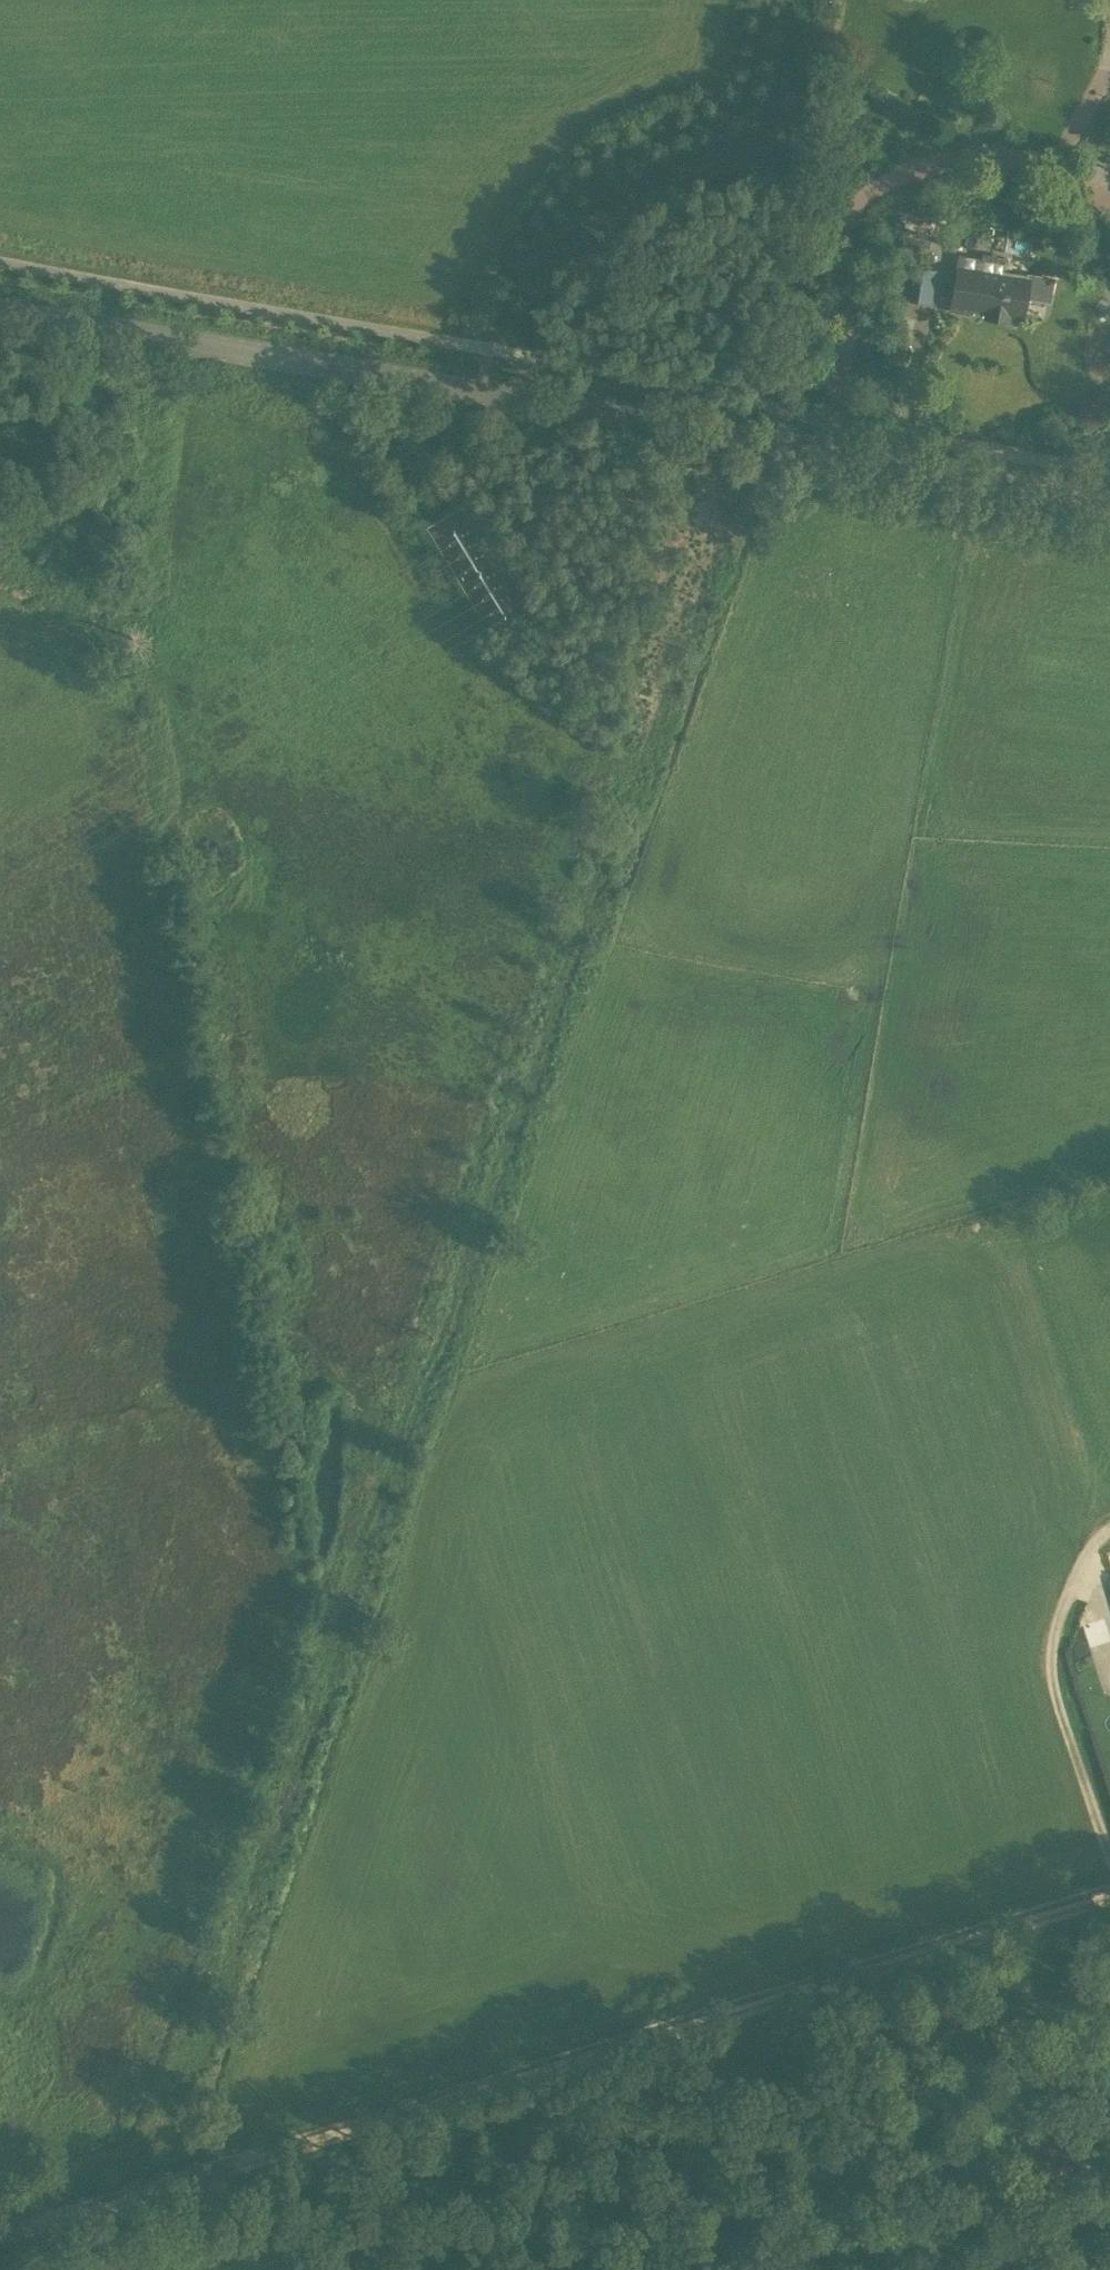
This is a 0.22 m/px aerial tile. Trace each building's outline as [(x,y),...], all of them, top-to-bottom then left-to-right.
[(914,277),(934,280),(935,271),(916,267),(914,277)] [(1022,316),(1028,281),(959,269),(952,308),(966,311),(967,306),(988,310),(987,316),(1008,320),(1009,314),(1022,316)]
